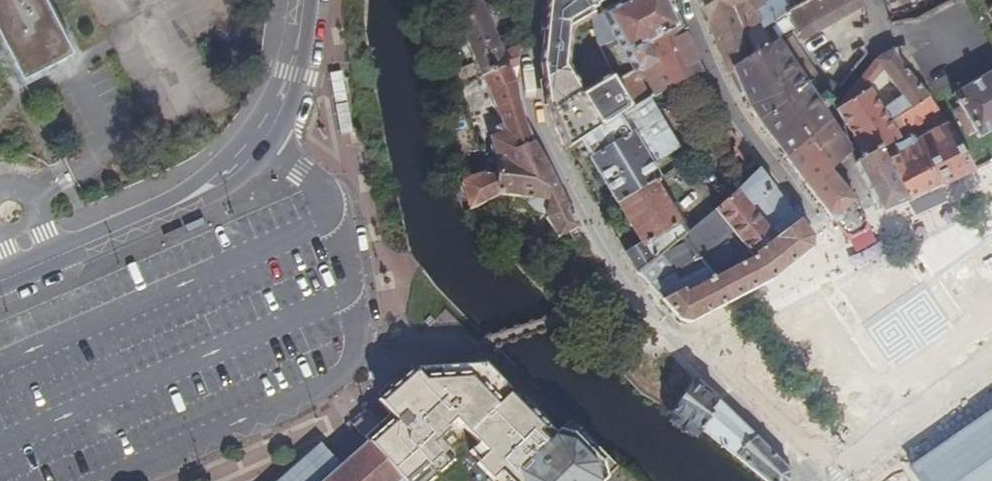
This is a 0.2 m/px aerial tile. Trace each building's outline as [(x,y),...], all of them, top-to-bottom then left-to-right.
[(7,86),(58,60),(27,0),(0,0),(0,73),(7,86)] [(493,36),(479,2),(464,0),(448,0),(474,59),(430,73),(433,91),(464,82),(482,76),(516,65),(520,28),(493,36)] [(507,6),(522,8),(523,0),(508,0),(507,6)] [(548,1),(545,37),(598,5),(606,0),(548,0),(548,1)] [(668,0),(623,0),(603,12),(595,16),(596,18),(595,20),(593,21),(597,35),(595,36),(598,47),(601,55),(604,62),(612,77),(631,67),(642,67),(654,59),(650,52),(659,47),(653,35),(680,25),(671,7),(668,0)] [(741,0),(697,0),(707,24),(741,0)] [(726,70),(746,59),(776,43),(767,31),(751,40),(744,28),(760,19),(762,24),(785,11),(777,0),(768,0),(762,4),(759,0),(741,0),(707,24),(715,43),(716,47),(726,70)] [(785,11),(793,6),(800,2),(798,0),(777,0),(785,11)] [(785,11),(800,35),(860,0),(804,0),(800,2),(793,6),(785,11)] [(889,18),(919,7),(916,0),(883,0),(889,18)] [(603,12),(598,5),(545,37),(542,67),(545,90),(547,104),(551,120),(557,135),(564,150),(579,140),(600,128),(585,103),(582,64),(601,55),(598,47),(595,36),(597,35),(593,21),(595,20),(596,18),(595,16),(603,12)] [(642,67),(631,67),(612,77),(630,111),(648,100),(701,69),(697,60),(680,25),(653,35),(659,47),(650,52),(654,59),(642,67)] [(839,86),(827,75),(820,83),(821,91),(812,96),(776,43),(746,59),(726,70),(727,72),(733,70),(745,101),(755,114),(787,157),(823,112),(833,98),(831,95),(839,86)] [(885,56),(878,59),(859,83),(847,97),(838,109),(847,125),(865,160),(879,153),(906,139),(895,123),(926,102),(896,63),(895,51),(885,56)] [(495,133),(489,135),(493,159),(533,142),(525,122),(519,106),(518,102),(514,85),(516,65),(482,76),(485,85),(498,125),(493,127),(495,133)] [(951,103),(960,116),(955,120),(970,142),(975,138),(980,145),(991,136),(991,74),(951,103)] [(467,91),(485,85),(482,76),(464,82),(467,91)] [(600,128),(579,140),(617,202),(656,176),(649,164),(678,147),(648,100),(630,111),(600,128)] [(974,172),(926,102),(895,123),(906,139),(929,123),(936,134),(913,149),(940,187),(956,180),(974,172)] [(830,167),(849,150),(833,127),(823,112),(787,157),(845,235),(856,238),(867,230),(868,221),(865,215),(856,200),(845,186),(830,167)] [(913,149),(906,139),(879,153),(907,202),(922,195),(940,187),(913,149)] [(543,215),(557,236),(578,221),(560,190),(533,142),(493,159),(494,166),(495,170),(498,193),(547,200),(543,215)] [(867,184),(884,214),(896,208),(907,202),(879,153),(865,160),(856,164),(867,184)] [(495,170),(494,166),(463,175),(458,182),(466,205),(498,193),(495,170)] [(717,209),(703,219),(753,288),(772,278),(790,263),(810,247),(812,236),(759,168),(717,209)] [(654,183),(658,180),(656,176),(617,202),(641,242),(625,253),(636,271),(686,233),(654,183)] [(681,319),(692,324),(719,308),(749,291),(753,288),(703,219),(686,233),(636,271),(652,288),(681,319)] [(395,418),(386,428),(369,442),(404,480),(513,480),(516,478),(519,480),(597,480),(600,479),(557,429),(516,383),(515,384),(486,361),(418,375),(418,374),(380,402),(395,418)] [(706,391),(693,379),(676,416),(701,433),(716,400),(706,391)] [(716,400),(701,433),(764,480),(791,480),(791,472),(735,418),(716,400)] [(370,410),(353,425),(369,442),(386,428),(370,410)] [(918,480),(991,480),(991,414),(911,470),(918,480)] [(570,417),(557,429),(600,479),(614,466),(570,417)] [(369,442),(343,466),(323,443),(280,480),(404,480),(369,442)]
